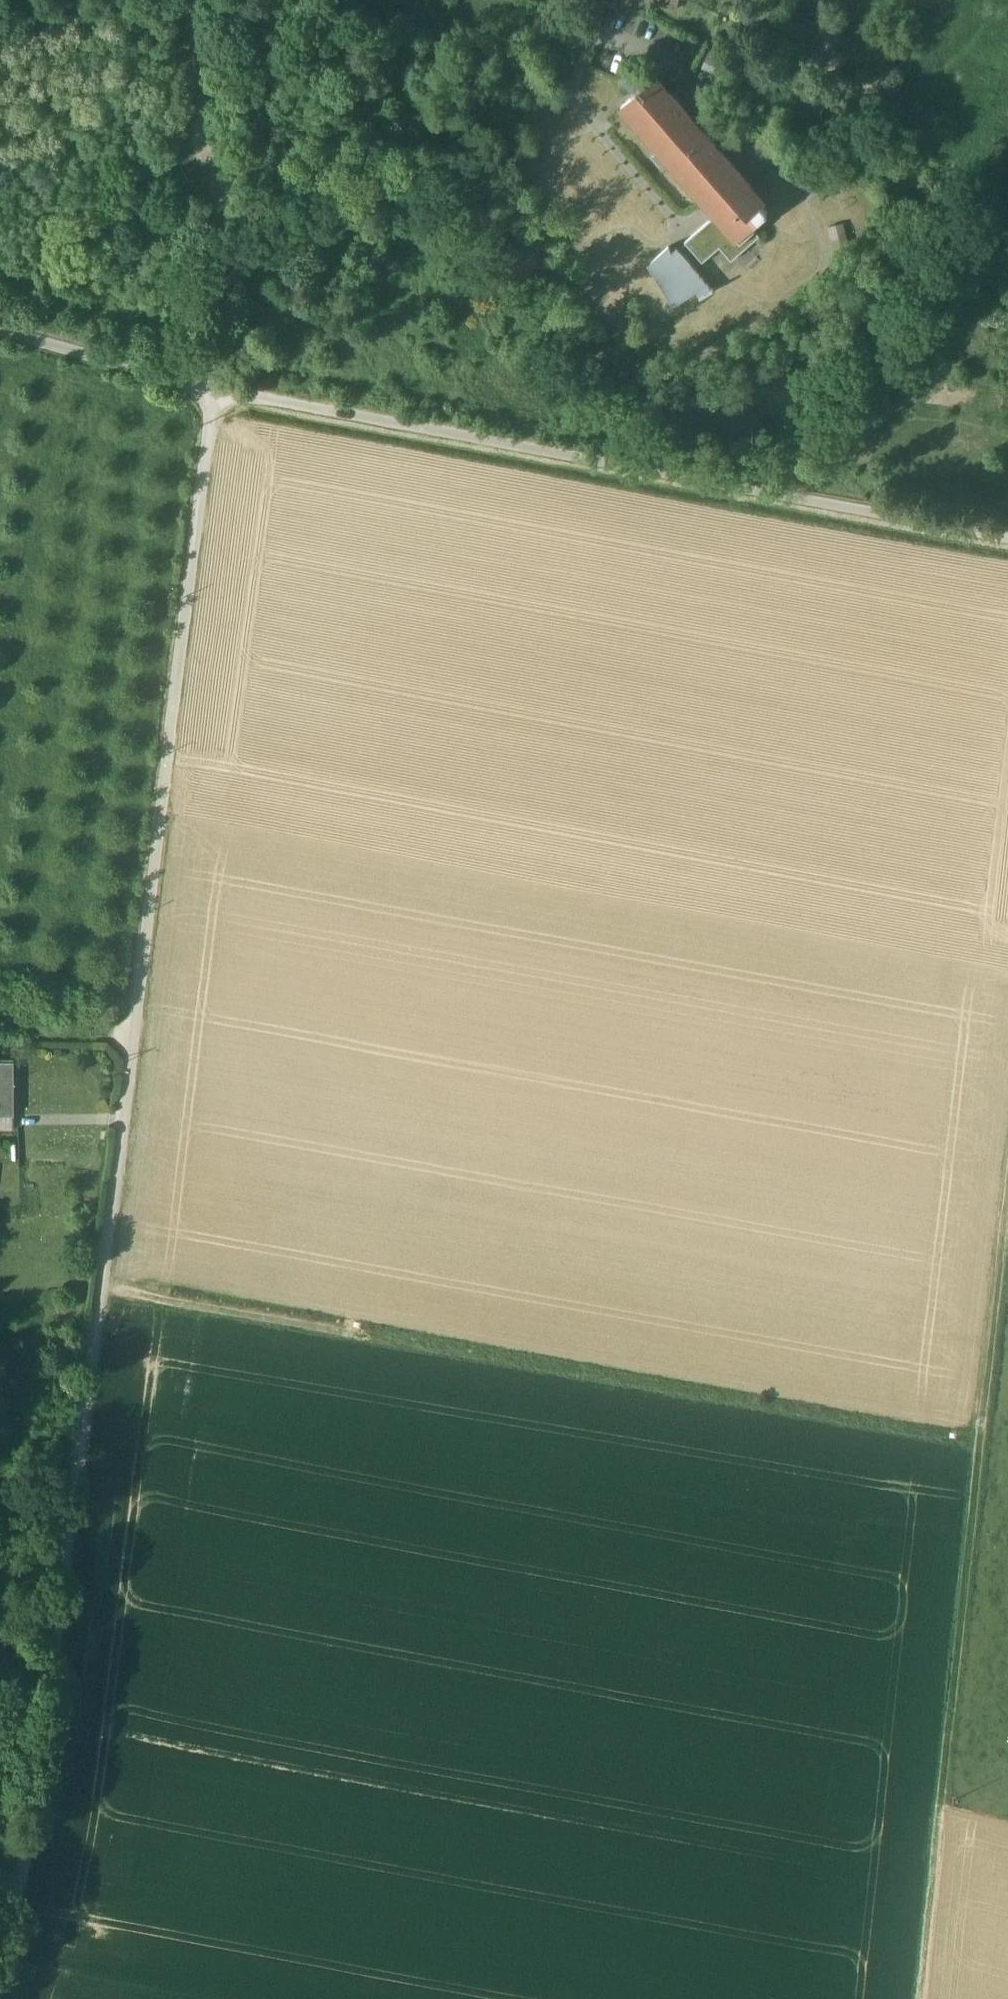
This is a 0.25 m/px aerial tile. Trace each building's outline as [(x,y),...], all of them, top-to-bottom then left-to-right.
[(648,0),(626,0),(625,3),(650,11),(652,2),(648,0)] [(659,4),(676,9),(679,0),(660,0),(659,4)] [(691,118),(671,94),(669,96),(664,90),(666,88),(656,77),(641,89),(643,91),(637,96),(636,94),(621,107),(631,118),(633,117),(638,123),(636,124),(657,148),(659,146),(672,161),(670,163),(681,176),(683,174),(688,180),(686,182),(723,223),(745,249),(760,236),(750,225),(756,220),(758,221),(768,213),(747,189),(751,185),(721,151),(719,153),(714,147),(716,145),(704,133),(702,135),(689,119),(691,118)] [(716,229),(709,221),(685,242),(704,262),(721,248),(732,261),(745,249),(723,223),(716,229)] [(711,289),(677,249),(672,254),(668,249),(670,247),(669,246),(651,261),(670,293),(667,295),(675,304),(697,291),(701,298),(714,290),(713,288),(711,289)] [(0,1063),(0,1116),(12,1116),(11,1063),(0,1063)] [(0,1116),(0,1129),(13,1129),(12,1116),(0,1116)]
